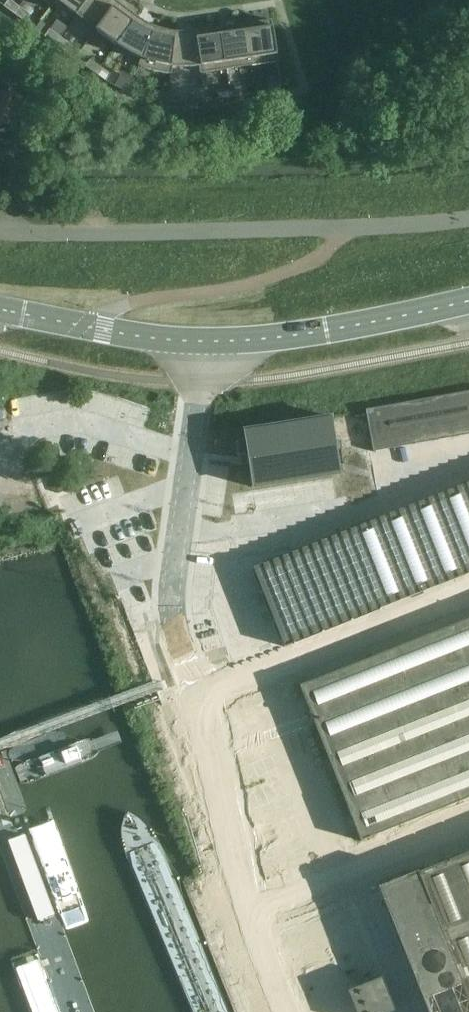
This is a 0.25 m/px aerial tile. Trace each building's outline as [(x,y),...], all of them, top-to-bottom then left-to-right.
[(3,7),(13,14),(19,7),(9,0),(8,0),(3,7)] [(87,0),(55,0),(51,6),(52,7),(56,1),(75,16),(87,0)] [(116,2),(113,0),(87,0),(75,16),(96,31),(116,2)] [(96,31),(113,44),(115,45),(136,17),(116,2),(96,31)] [(29,15),(19,7),(13,14),(23,22),(29,15)] [(136,17),(115,45),(123,50),(131,54),(140,59),(155,28),(149,25),(143,21),(136,17)] [(245,25),(251,66),(277,62),(271,21),(245,25)] [(251,66),(245,25),(220,28),(226,70),(251,66)] [(172,67),(176,32),(169,31),(162,30),(155,28),(140,59),(138,65),(149,69),(160,72),(171,74),(172,67)] [(226,70),(220,28),(194,32),(199,66),(200,73),(226,70)] [(59,37),(49,30),(44,37),(54,44),(59,37)] [(199,66),(194,32),(188,33),(182,33),(176,32),(172,67),(181,67),(190,67),(199,66)] [(69,45),(59,37),(54,44),(64,52),(69,45)] [(95,74),(100,67),(89,60),(84,67),(95,74)] [(7,93),(0,90),(0,126),(3,123),(14,127),(31,72),(0,62),(0,83),(9,86),(7,93)] [(105,82),(110,75),(100,67),(95,74),(105,82)] [(267,84),(269,92),(281,90),(280,82),(267,84)] [(241,88),(229,89),(230,98),(243,96),(241,88)] [(229,89),(217,91),(218,100),(230,98),(229,89)] [(167,102),(168,93),(155,92),(154,100),(167,102)] [(179,103),(180,95),(168,93),(167,102),(179,103)] [(372,452),(468,435),(468,391),(365,410),(372,452)] [(246,455),(246,458),(251,490),(341,476),(331,415),(242,429),(244,439),(235,442),(237,455),(246,455)] [(82,460),(73,461),(74,476),(84,474),(82,460)] [(252,567),(283,647),(468,574),(468,482),(252,567)] [(360,841),(468,798),(468,618),(299,685),(360,841)] [(25,832),(3,839),(35,924),(57,916),(25,832)] [(377,887),(426,1011),(468,1011),(468,851),(417,872),(416,871),(377,887)] [(356,1011),(390,1011),(394,1011),(381,977),(347,990),(356,1011)]
